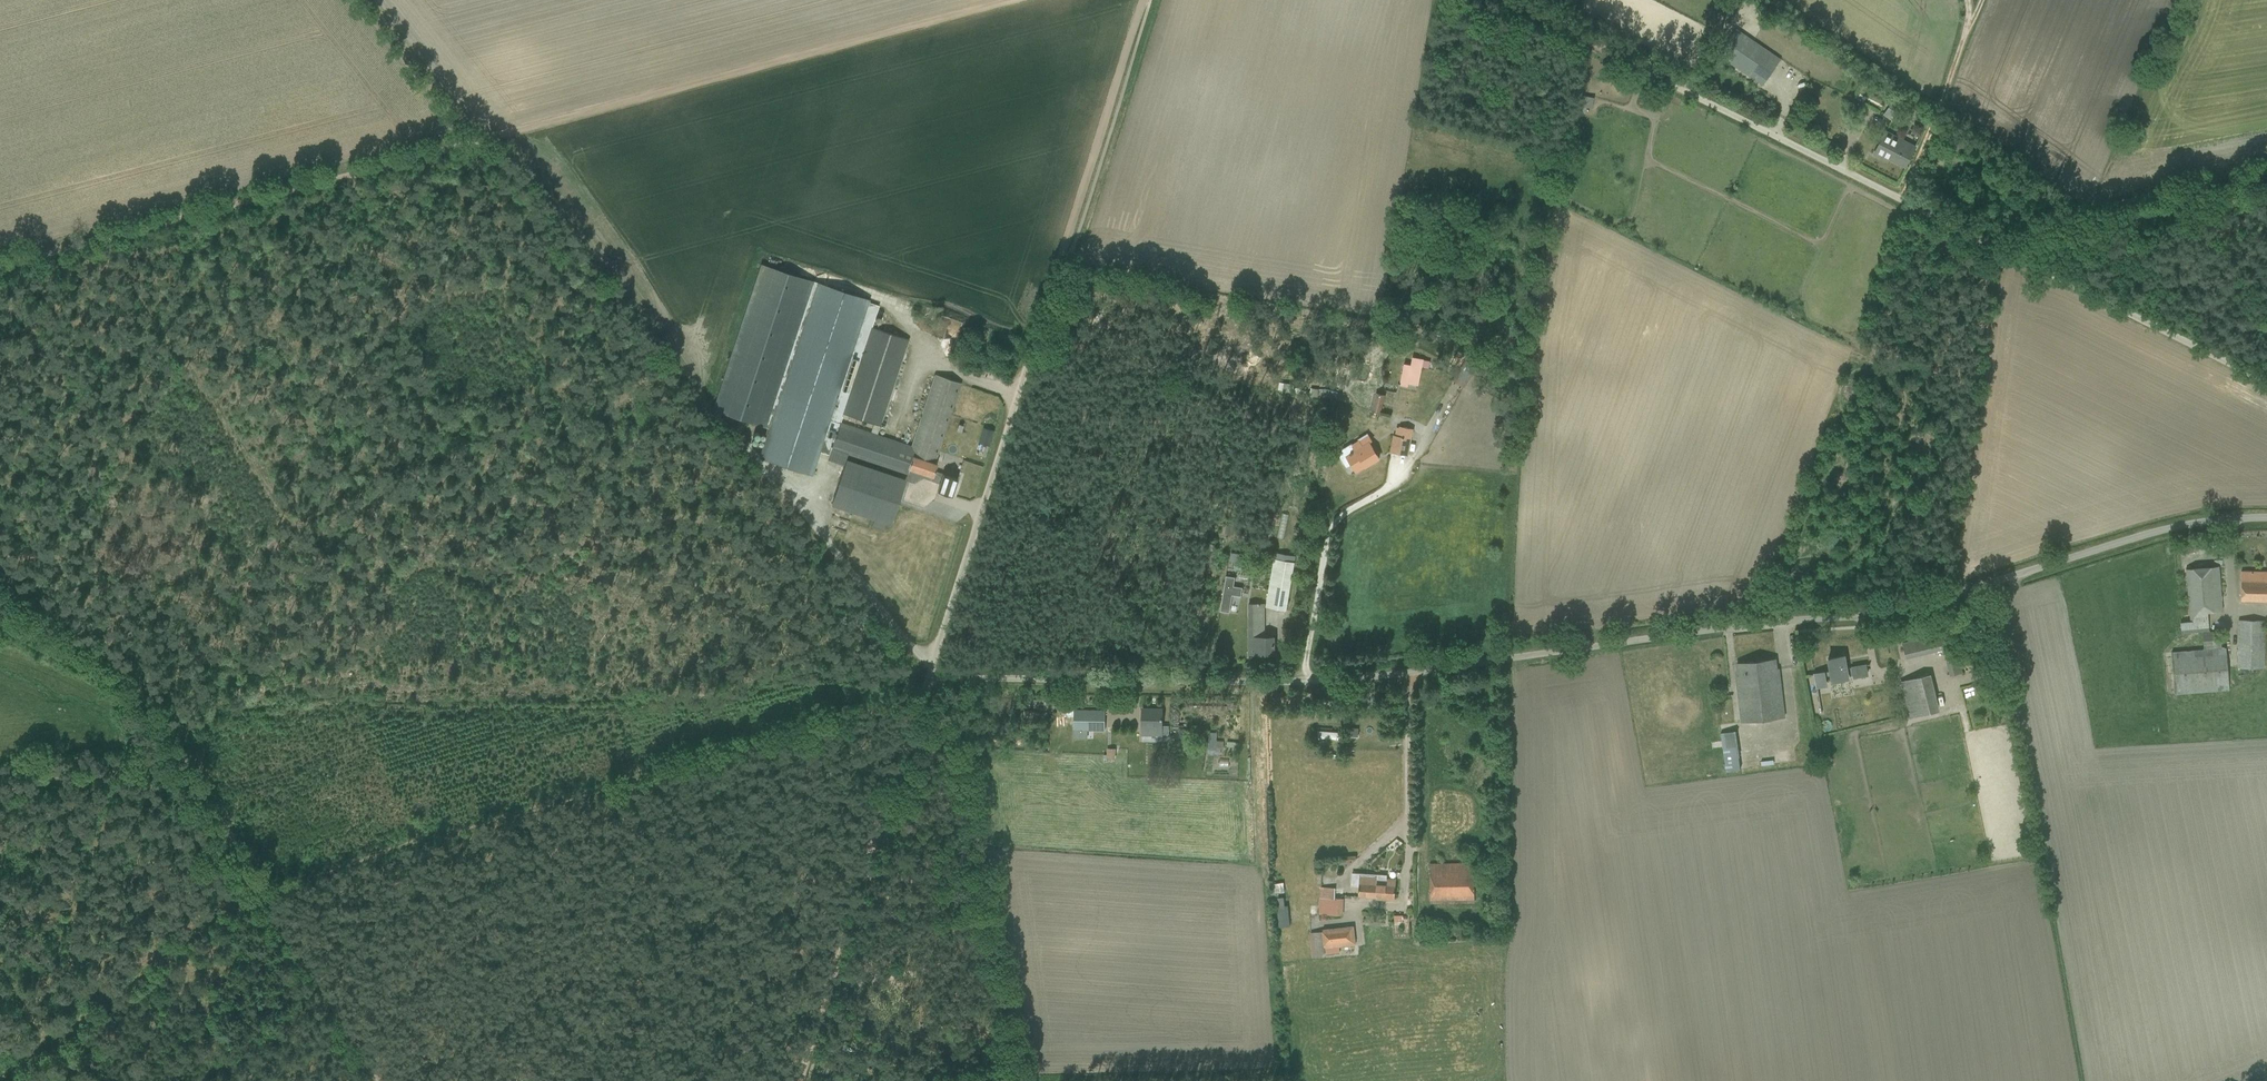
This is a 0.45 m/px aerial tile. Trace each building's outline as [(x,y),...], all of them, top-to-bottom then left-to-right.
[(1718,55),(1762,85),(1780,59),(1736,29),(1718,55)] [(1884,114),(1892,120),(1903,104),(1894,98),(1884,114)] [(1884,156),(1904,166),(1915,147),(1885,131),(1874,154),(1883,159),(1884,156)] [(1952,147),(1960,151),(1966,140),(1958,136),(1952,147)] [(840,422),(843,413),(871,327),(879,305),(868,302),(869,299),(760,263),(712,410),(768,429),(759,457),(812,475),(819,452),(829,455),(831,449),(840,422)] [(840,422),(831,449),(907,474),(908,469),(932,477),(934,471),(937,464),(934,463),(960,383),(950,379),(937,375),(912,450),(875,438),(879,426),(880,426),(908,339),(871,327),(843,413),(873,423),(870,432),(840,422)] [(1400,382),(1399,385),(1407,387),(1407,383),(1417,385),(1421,367),(1422,359),(1412,357),(1410,365),(1403,363),(1399,382),(1400,382)] [(1464,361),(1452,380),(1473,393),(1485,374),(1476,368),(1464,361)] [(1375,392),(1371,410),(1380,413),(1385,395),(1375,392)] [(984,428),(982,434),(992,437),(993,432),(984,428)] [(1392,440),(1390,451),(1391,451),(1408,455),(1411,439),(1410,438),(1393,435),(1392,440)] [(1379,458),(1373,449),(1369,443),(1371,441),(1368,436),(1361,440),(1354,445),(1352,446),(1355,452),(1348,456),(1346,457),(1355,472),(1357,470),(1365,466),(1379,458)] [(898,499),(905,479),(846,459),(830,505),(833,506),(890,524),(890,523),(897,504),(898,499)] [(934,471),(932,477),(930,481),(939,484),(937,491),(951,496),(957,479),(934,471)] [(950,524),(958,516),(953,511),(945,519),(950,524)] [(1276,552),(1274,559),(1266,607),(1285,610),(1295,555),(1276,552)] [(2180,622),(2181,633),(2202,631),(2202,639),(2220,638),(2219,631),(2208,631),(2207,611),(2222,610),(2218,566),(2184,569),(2188,621),(2180,622)] [(2241,583),(2241,600),(2266,600),(2266,572),(2241,572),(2241,583)] [(1226,575),(1220,610),(1228,612),(1231,594),(1240,595),(1241,587),(1233,586),(1234,577),(1226,575)] [(1249,654),(1273,654),(1273,636),(1263,636),(1263,604),(1249,604),(1249,654)] [(2237,668),(2264,669),(2265,620),(2238,620),(2237,668)] [(979,625),(971,623),(966,637),(975,640),(979,625)] [(1906,658),(1944,648),(1941,637),(1903,646),(1906,658)] [(2220,638),(2202,639),(2203,649),(2171,652),(2174,694),(2228,690),(2225,647),(2221,647),(2220,638)] [(1870,665),(1869,664),(1846,668),(1843,656),(1828,658),(1830,671),(1810,674),(1810,675),(1814,674),(1818,694),(1817,687),(1826,685),(1824,676),(1831,675),(1832,681),(1847,678),(1846,672),(1853,671),(1854,676),(1867,674),(1865,665),(1870,665)] [(1947,661),(1951,675),(1961,673),(1957,658),(1947,661)] [(1738,670),(1735,671),(1737,682),(1742,724),(1785,718),(1778,668),(1776,669),(1775,659),(1737,664),(1738,670)] [(1936,711),(1928,675),(1900,682),(1909,717),(1936,711)] [(979,707),(988,708),(988,700),(979,699),(979,707)] [(1168,726),(1161,726),(1162,709),(1153,709),(1153,711),(1142,711),(1141,735),(1154,736),(1161,736),(1161,734),(1168,734),(1168,726)] [(1105,710),(1073,710),(1073,729),(1104,729),(1105,710)] [(1043,717),(1042,734),(1052,735),(1054,718),(1043,717)] [(1737,723),(1719,726),(1722,748),(1725,771),(1743,768),(1740,745),(1737,723)] [(1041,742),(1041,727),(1025,726),(1025,741),(1041,742)] [(1358,737),(1358,728),(1349,727),(1348,736),(1358,737)] [(1317,731),(1316,737),(1340,739),(1341,733),(1317,731)] [(1212,756),(1213,748),(1200,747),(1200,756),(1212,756)] [(1115,759),(1115,748),(1106,748),(1106,758),(1115,759)] [(1097,762),(1105,761),(1105,749),(1097,749),(1097,762)] [(1429,864),(1430,899),(1430,903),(1474,903),(1473,877),(1482,877),(1482,863),(1429,864)] [(1353,873),(1353,882),(1352,886),(1358,887),(1358,896),(1358,895),(1384,897),(1384,899),(1394,900),(1395,879),(1386,878),(1386,874),(1353,873)] [(1314,874),(1313,885),(1324,886),(1324,874),(1314,874)] [(1319,902),(1318,914),(1342,915),(1342,898),(1335,898),(1335,887),(1320,887),(1320,902),(1319,902)] [(1283,897),(1273,898),(1276,927),(1289,926),(1287,905),(1284,906),(1283,897)] [(1311,933),(1312,944),(1314,958),(1322,957),(1321,953),(1331,952),(1331,947),(1355,945),(1353,926),(1322,929),(1322,931),(1311,933)]
